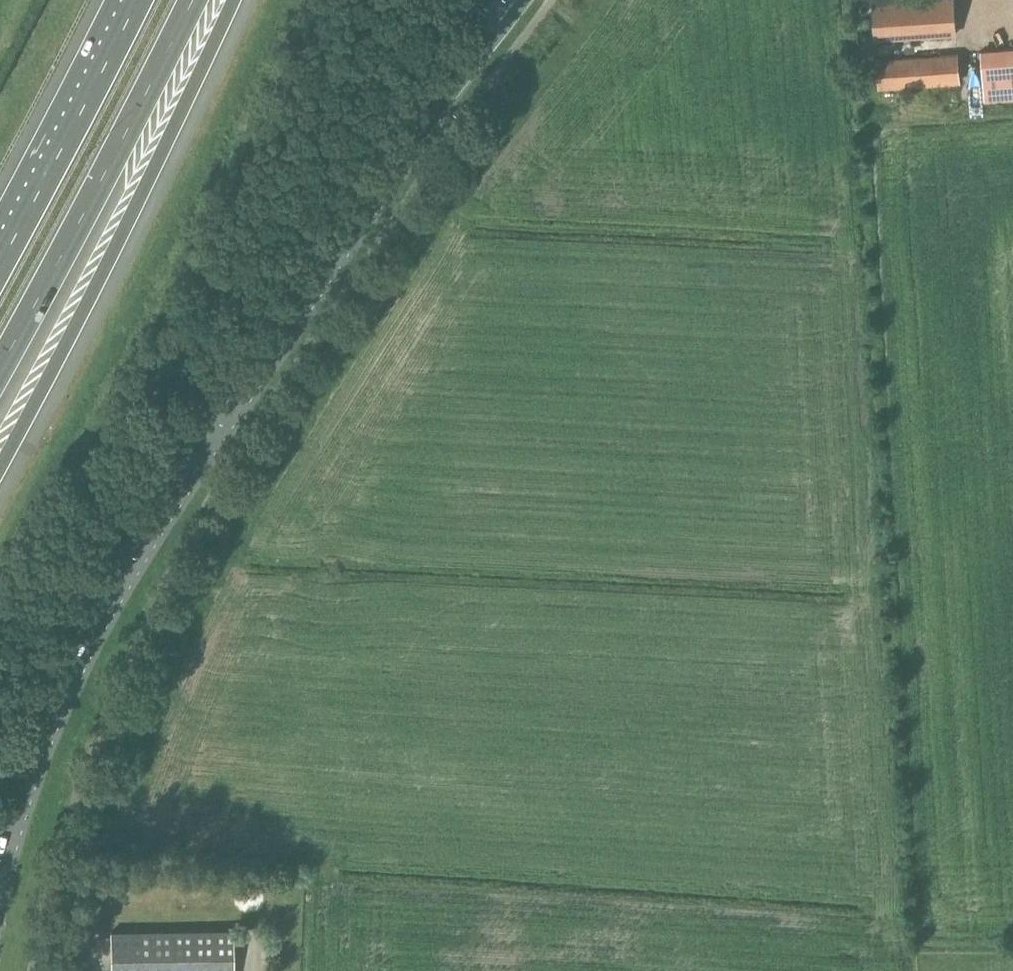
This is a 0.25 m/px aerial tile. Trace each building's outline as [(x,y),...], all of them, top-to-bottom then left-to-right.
[(956,34),(954,0),(916,0),(875,2),(877,38),(956,34)] [(879,86),(959,81),(957,49),(942,50),(942,52),(878,56),(879,86)] [(1012,96),(1012,52),(984,54),(986,98),(1012,96)] [(233,929),(110,931),(110,970),(234,970),(233,929)]
